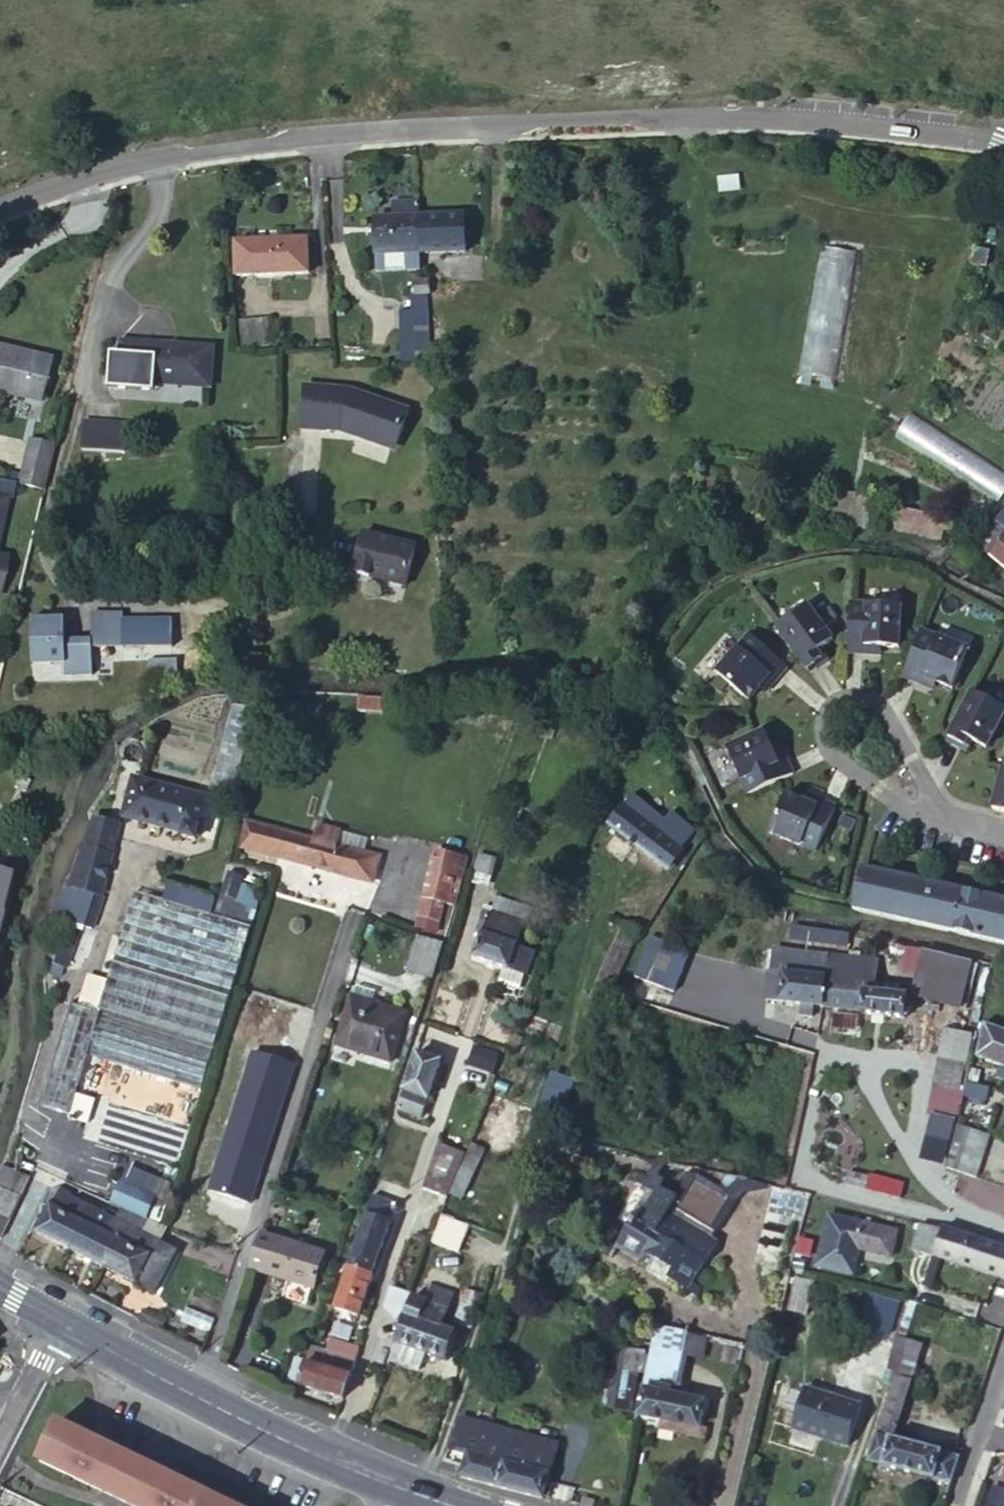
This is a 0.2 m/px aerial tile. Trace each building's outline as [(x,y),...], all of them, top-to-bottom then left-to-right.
[(767,179),(733,179),(732,218),(766,219),(767,179)] [(465,215),(422,217),(416,216),(416,235),(429,234),(429,253),(466,251),(465,215)] [(416,235),(416,216),(373,218),(374,255),(421,254),(429,253),(429,234),(416,235)] [(306,240),(234,243),(235,277),(308,274),(306,240)] [(855,254),(820,249),(799,376),(835,381),(855,254)] [(421,254),(374,255),(376,273),(421,270),(421,254)] [(431,282),(421,283),(422,296),(426,296),(431,296),(431,282)] [(422,296),(421,283),(411,283),(412,296),(422,296)] [(426,313),(426,296),(422,296),(412,296),(412,314),(426,313)] [(428,349),(426,313),(412,314),(400,314),(401,350),(428,349)] [(267,319),(239,321),(242,349),(270,347),(267,319)] [(211,350),(121,342),(118,381),(208,388),(211,350)] [(0,347),(0,391),(43,402),(53,360),(0,347)] [(324,434),(340,435),(341,429),(348,394),(304,390),(300,433),(324,435),(324,434)] [(396,448),(407,414),(348,394),(341,429),(353,434),(356,440),(389,452),(396,448)] [(894,438),(912,449),(921,418),(912,413),(894,438)] [(912,449),(996,503),(1003,492),(1003,472),(921,418),(912,449)] [(83,452),(123,454),(126,425),(85,422),(83,452)] [(341,429),(340,435),(356,440),(353,434),(341,429)] [(54,446),(29,440),(23,469),(47,475),(54,446)] [(47,475),(23,469),(20,482),(44,488),(47,475)] [(899,510),(895,530),(942,539),(946,519),(899,510)] [(1003,567),(1003,511),(977,544),(1003,567)] [(362,535),(352,575),(404,587),(413,548),(362,535)] [(900,644),(902,603),(851,599),(848,649),(871,650),(871,643),(882,643),(900,644)] [(808,602),(777,624),(810,669),(823,659),(816,650),(821,646),(834,637),(808,602)] [(174,613),(92,614),(92,641),(92,646),(175,646),(174,613)] [(65,615),(32,615),(32,660),(64,661),(64,673),(92,673),(92,646),(92,641),(65,641),(65,615)] [(954,686),(970,647),(923,627),(904,673),(924,682),(927,675),(937,679),(954,686)] [(774,681),(788,665),(750,631),(717,670),(749,698),(761,684),(768,676),(774,681)] [(871,643),(871,650),(881,651),(882,643),(871,643)] [(828,656),(821,646),(816,650),(823,659),(828,656)] [(148,659),(149,678),(175,677),(175,659),(148,659)] [(927,675),(924,682),(934,686),(937,679),(927,675)] [(761,684),(767,689),(774,681),(768,676),(761,684)] [(974,688),(948,737),(962,745),(968,734),(973,737),(987,745),(1003,714),(1003,704),(974,688)] [(221,749),(237,753),(241,737),(246,738),(252,714),(231,709),(221,749)] [(765,727),(726,744),(747,791),(793,770),(784,751),(776,753),(772,744),(765,727)] [(967,748),(973,737),(968,734),(962,745),(967,748)] [(776,753),(784,751),(779,741),(772,744),(776,753)] [(1003,765),(993,806),(1003,809),(1003,765)] [(212,798),(133,777),(123,814),(185,831),(185,835),(198,838),(200,835),(201,836),(212,798)] [(787,794),(771,832),(818,852),(837,806),(817,798),(814,805),(804,801),(787,794)] [(814,805),(817,798),(807,794),(804,801),(814,805)] [(665,822),(632,797),(610,826),(634,844),(630,850),(640,857),(644,852),(666,868),(694,830),(671,813),(665,822)] [(342,829),(318,823),(314,838),(248,820),(245,831),(254,833),(250,848),(372,880),(379,855),(338,844),(342,829)] [(108,832),(88,825),(81,844),(82,845),(84,846),(90,848),(101,852),(108,832)] [(88,852),(90,848),(84,846),(73,880),(98,889),(107,859),(88,852)] [(492,875),(498,858),(481,853),(476,869),(492,875)] [(456,905),(462,879),(454,878),(458,859),(436,855),(420,915),(443,921),(447,903),(456,905)] [(492,875),(476,869),(473,877),(489,883),(492,875)] [(236,901),(241,884),(243,877),(228,872),(221,896),(236,901)] [(862,872),(853,912),(1003,946),(1003,904),(862,872)] [(4,890),(8,877),(0,875),(0,889),(4,890)] [(54,915),(63,918),(74,887),(65,884),(54,915)] [(260,890),(241,884),(236,901),(231,917),(250,924),(260,890)] [(101,896),(74,887),(63,918),(81,924),(91,928),(101,896)] [(2,931),(0,930),(10,892),(4,890),(0,889),(0,940),(2,931)] [(250,926),(134,890),(113,959),(231,995),(250,926)] [(530,906),(503,897),(497,913),(490,911),(475,955),(527,973),(535,950),(517,945),(530,906)] [(65,968),(81,924),(63,918),(54,915),(51,924),(61,928),(49,962),(65,968)] [(604,1003),(638,927),(624,921),(590,997),(604,1003)] [(829,930),(806,927),(805,938),(827,942),(829,930)] [(847,956),(849,934),(833,932),(830,954),(847,956)] [(408,970),(433,977),(443,942),(419,934),(408,970)] [(972,963),(921,951),(917,971),(927,973),(921,996),(962,1006),(972,963)] [(847,956),(830,954),(829,965),(827,978),(844,980),(847,956)] [(879,961),(847,956),(844,980),(827,978),(824,1005),(860,1010),(860,1012),(905,1017),(907,995),(875,990),(879,961)] [(827,978),(829,965),(805,962),(804,975),(827,978)] [(115,964),(100,1011),(212,1046),(227,998),(115,964)] [(824,1005),(827,978),(804,975),(771,971),(768,999),(802,1003),(814,1004),(824,1005)] [(355,985),(353,994),(371,999),(373,990),(355,985)] [(371,999),(353,994),(352,993),(335,1045),(390,1062),(407,1011),(371,999)] [(83,1141),(178,1168),(212,1046),(100,1011),(70,1001),(40,1105),(73,1115),(71,1119),(88,1124),(83,1141)] [(814,1004),(802,1003),(800,1014),(813,1016),(814,1004)] [(925,1026),(947,1029),(949,1012),(927,1008),(925,1026)] [(1003,1067),(1003,1029),(985,1023),(977,1055),(977,1057),(1003,1067)] [(497,1069),(503,1052),(493,1049),(487,1065),(497,1069)] [(441,1060),(418,1052),(399,1109),(422,1116),(441,1060)] [(964,1064),(942,1059),(936,1083),(958,1088),(964,1064)] [(470,1080),(490,1087),(495,1072),(475,1065),(470,1080)] [(957,1096),(946,1093),(940,1116),(952,1118),(957,1096)] [(952,1141),(985,1151),(989,1137),(955,1126),(952,1141)] [(949,1153),(981,1163),(985,1151),(952,1141),(949,1153)] [(447,1195),(465,1152),(438,1142),(423,1187),(447,1195)] [(473,1144),(447,1195),(462,1201),(486,1149),(473,1144)] [(946,1170),(977,1179),(981,1163),(949,1153),(946,1170)] [(2,1165),(0,1169),(0,1186),(19,1196),(29,1178),(2,1165)] [(751,1179),(696,1167),(690,1176),(733,1203),(743,1189),(751,1179)] [(733,1203),(690,1176),(677,1196),(659,1185),(655,1190),(638,1219),(629,1214),(626,1220),(631,1222),(617,1247),(640,1261),(646,1252),(675,1271),(670,1279),(688,1290),(692,1283),(718,1241),(713,1238),(733,1203)] [(655,1190),(659,1185),(648,1178),(645,1184),(655,1190)] [(743,1189),(767,1183),(751,1179),(743,1189)] [(119,1182),(110,1201),(121,1206),(145,1216),(153,1197),(119,1182)] [(634,1206),(629,1214),(638,1219),(655,1190),(645,1184),(642,1188),(646,1190),(646,1193),(640,1203),(634,1206)] [(8,1220),(19,1196),(0,1186),(0,1216),(8,1220)] [(61,1187),(49,1188),(43,1202),(50,1206),(38,1231),(71,1248),(92,1207),(71,1196),(71,1193),(61,1187)] [(350,1267),(373,1275),(397,1203),(375,1195),(350,1267)] [(462,1201),(447,1195),(441,1215),(462,1222),(467,1211),(460,1208),(462,1201)] [(71,1248),(104,1264),(117,1238),(107,1234),(114,1218),(92,1207),(71,1248)] [(114,1218),(138,1230),(144,1218),(120,1207),(114,1218)] [(462,1222),(441,1215),(432,1242),(458,1251),(469,1225),(462,1222)] [(896,1232),(828,1216),(817,1265),(852,1273),(858,1247),(890,1255),(896,1232)] [(130,1245),(138,1230),(114,1218),(107,1234),(117,1238),(104,1264),(137,1281),(149,1255),(130,1245)] [(157,1240),(164,1229),(144,1218),(138,1230),(157,1240)] [(926,1225),(920,1224),(912,1250),(918,1252),(918,1251),(926,1225)] [(934,1257),(942,1229),(926,1225),(918,1251),(918,1252),(934,1257)] [(942,1229),(934,1257),(1003,1280),(1003,1248),(942,1229)] [(137,1281),(146,1286),(160,1241),(157,1240),(138,1230),(130,1245),(149,1255),(137,1281)] [(327,1258),(264,1238),(253,1272),(317,1292),(327,1258)] [(146,1286),(149,1287),(165,1251),(166,1245),(160,1241),(146,1286)] [(165,1251),(149,1287),(155,1291),(175,1250),(166,1245),(165,1251)] [(666,1283),(670,1279),(675,1271),(646,1252),(640,1261),(649,1266),(646,1271),(666,1283)] [(360,1316),(373,1275),(350,1267),(341,1264),(338,1271),(347,1274),(336,1308),(360,1316)] [(825,1291),(792,1282),(781,1318),(785,1319),(776,1348),(806,1357),(825,1291)] [(700,1289),(692,1283),(688,1290),(696,1295),(700,1289)] [(410,1292),(391,1286),(386,1301),(398,1315),(402,1304),(405,1305),(410,1292)] [(427,1302),(412,1297),(396,1342),(445,1359),(455,1332),(442,1327),(454,1293),(433,1286),(427,1302)] [(482,1294),(466,1288),(457,1313),(474,1319),(482,1294)] [(898,1301),(880,1296),(872,1326),(889,1331),(898,1301)] [(661,1315),(658,1327),(687,1333),(692,1334),(694,1323),(661,1315)] [(656,1326),(652,1345),(639,1414),(698,1428),(704,1401),(682,1396),(674,1394),(675,1386),(683,1353),(687,1333),(658,1327),(656,1326)] [(702,1357),(707,1337),(692,1334),(687,1333),(683,1353),(702,1357)] [(923,1344),(895,1335),(887,1367),(895,1370),(894,1374),(912,1380),(923,1344)] [(327,1351),(356,1360),(360,1347),(331,1338),(327,1351)] [(615,1343),(589,1338),(583,1365),(608,1372),(615,1343)] [(629,1346),(615,1343),(608,1372),(623,1375),(629,1346)] [(312,1346),(300,1383),(343,1397),(356,1360),(327,1351),(312,1346)] [(738,1350),(725,1348),(722,1360),(735,1363),(738,1350)] [(618,1398),(632,1402),(643,1355),(628,1351),(623,1375),(618,1398)] [(868,1461),(950,1484),(958,1457),(895,1439),(912,1380),(894,1374),(868,1461)] [(674,1394),(682,1396),(683,1389),(675,1386),(674,1394)] [(858,1405),(805,1389),(794,1427),(846,1444),(858,1405)] [(475,1432),(463,1473),(463,1476),(543,1498),(555,1447),(497,1432),(506,1404),(471,1392),(459,1428),(475,1432)] [(631,1412),(632,1402),(618,1398),(616,1409),(631,1412)] [(58,1423),(40,1461),(134,1505),(230,1505),(58,1423)] [(993,1488),(988,1505),(1003,1505),(1003,1491),(993,1488)]
